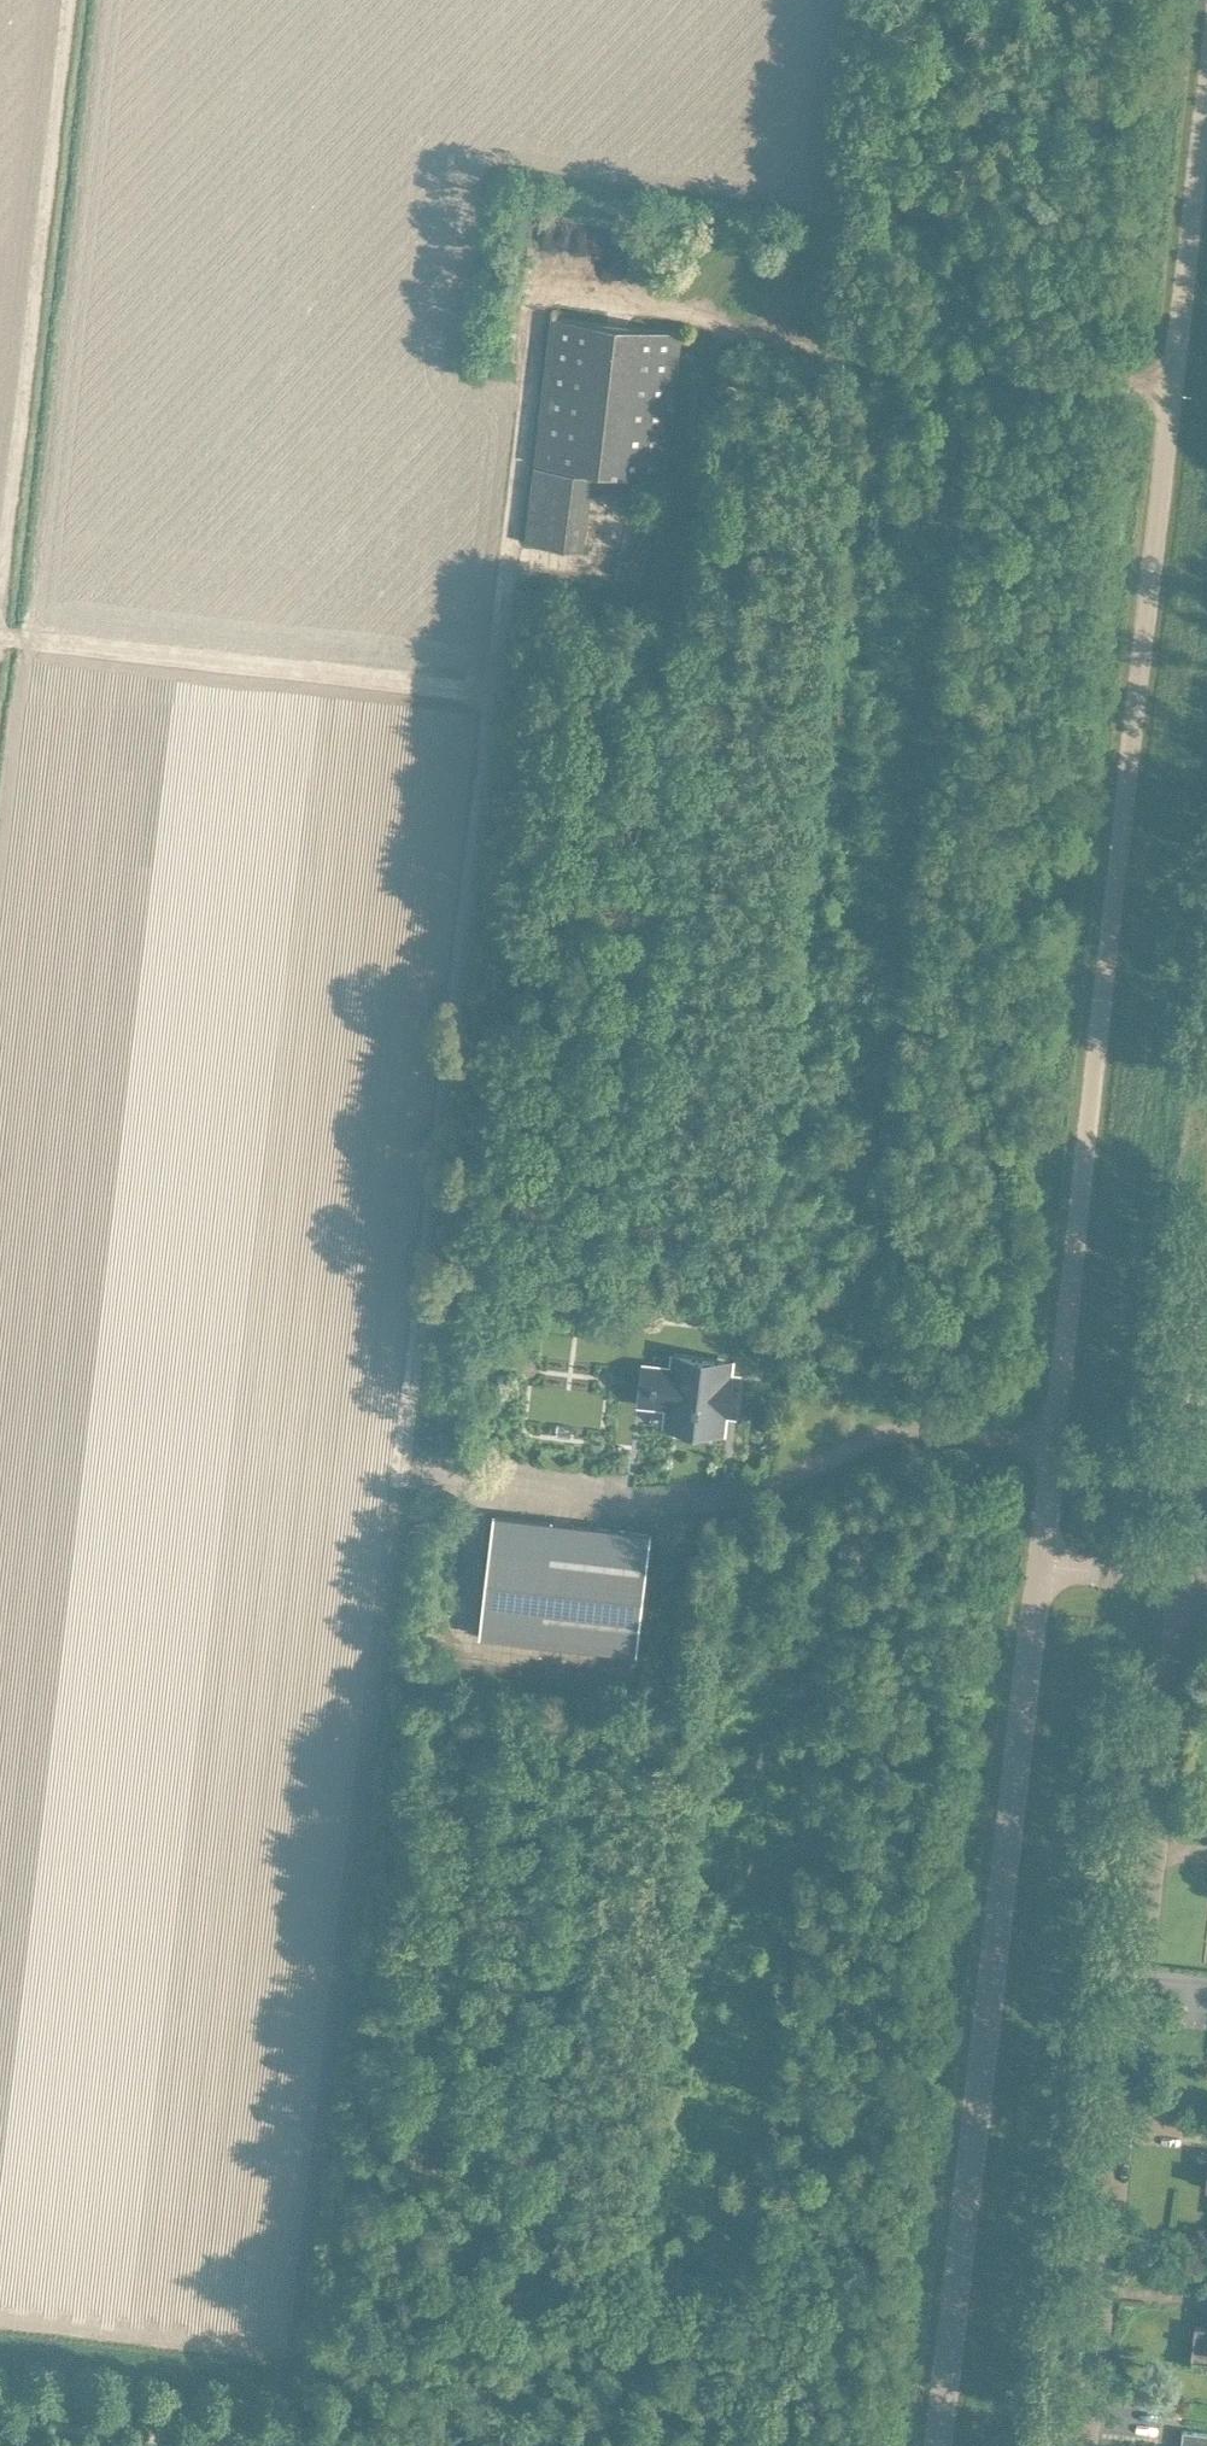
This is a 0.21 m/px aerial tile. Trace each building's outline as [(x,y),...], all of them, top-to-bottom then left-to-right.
[(540,475),(669,490),(686,344),(557,329),(540,475)] [(530,554),(588,562),(598,485),(539,478),(530,554)] [(733,1371),(683,1365),(681,1381),(660,1378),(656,1409),(677,1412),(674,1433),(683,1434),(682,1444),(715,1448),(716,1438),(725,1439),(727,1418),(739,1419),(742,1388),(731,1387),(733,1371)] [(486,1648),(640,1665),(654,1545),(500,1527),(486,1648)] [(1200,2338),(1196,2371),(1206,2372),(1206,2339),(1200,2338)]
